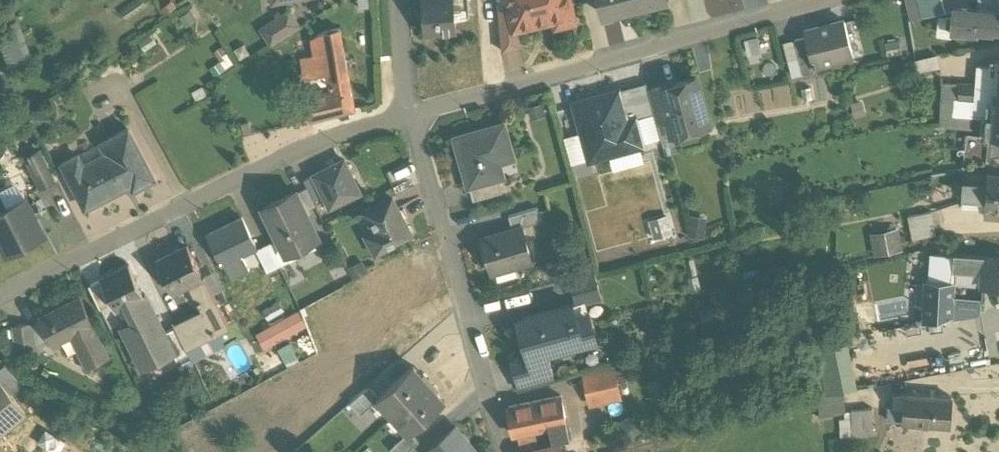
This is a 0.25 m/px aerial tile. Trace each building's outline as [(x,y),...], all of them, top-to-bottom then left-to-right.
[(169,11),(185,1),(184,0),(162,0),(169,11)] [(425,33),(456,31),(456,18),(454,0),(423,0),(425,33)] [(456,18),(464,18),(464,17),(468,17),(467,0),(454,0),(456,18)] [(509,4),(515,28),(517,27),(553,18),(555,28),(575,23),(570,0),(508,0),(509,4)] [(633,0),(600,0),(604,14),(635,8),(633,0)] [(923,17),(946,11),(943,0),(918,0),(923,17)] [(978,9),(994,10),(998,11),(998,0),(979,0),(978,9)] [(515,28),(509,4),(499,7),(503,51),(522,46),(517,27),(515,28)] [(978,9),(953,7),(952,31),(978,33),(978,31),(992,32),(993,29),(994,10),(978,9)] [(289,13),(263,30),(271,43),(298,26),(289,13)] [(844,20),(804,31),(806,37),(813,66),(854,56),(844,20)] [(339,29),(324,32),(328,53),(343,49),(339,29)] [(813,66),(806,37),(794,40),(803,75),(815,72),(813,66)] [(244,44),(234,49),(240,59),(249,53),(244,44)] [(343,49),(328,53),(332,73),(335,91),(339,113),(354,109),(343,49)] [(328,53),(322,54),(326,74),(332,73),(328,53)] [(322,54),(301,58),(305,78),(326,74),(322,54)] [(696,77),(673,83),(674,85),(663,88),(662,86),(661,87),(669,118),(673,134),(692,129),(690,122),(706,117),(696,77)] [(636,119),(655,113),(648,90),(647,83),(619,90),(628,121),(636,119)] [(944,83),(942,115),(957,116),(958,97),(959,84),(944,83)] [(975,85),(959,84),(958,97),(973,99),(975,85)] [(661,87),(648,90),(655,113),(657,121),(669,118),(661,87)] [(636,119),(628,121),(619,90),(574,103),(589,161),(644,146),(636,119)] [(335,91),(308,98),(312,120),(339,113),(335,91)] [(985,118),(984,135),(984,136),(991,136),(998,137),(998,119),(992,118),(986,118),(985,118)] [(504,123),(454,136),(468,187),(470,187),(499,179),(495,164),(514,158),(504,123)] [(113,149),(84,164),(79,155),(62,163),(86,208),(132,184),(135,190),(155,179),(128,129),(109,140),(113,149)] [(984,135),(965,133),(962,167),(988,162),(991,136),(984,136),(984,135)] [(57,179),(41,148),(23,157),(39,188),(57,179)] [(345,159),(315,173),(324,193),(329,190),(335,204),(361,191),(345,159)] [(988,175),(987,184),(986,197),(985,216),(998,217),(998,176),(988,175)] [(499,179),(470,187),(474,200),(502,192),(499,179)] [(987,184),(964,182),(963,195),(986,197),(987,184)] [(319,237),(296,191),(264,207),(280,239),(287,253),(319,237)] [(411,234),(391,197),(364,212),(374,230),(365,235),(375,254),(411,234)] [(0,211),(0,239),(7,253),(45,234),(26,198),(6,207),(0,211)] [(537,207),(508,215),(512,228),(521,226),(541,220),(537,207)] [(933,211),(909,217),(915,238),(938,232),(933,211)] [(256,247),(242,218),(209,234),(224,263),(225,262),(240,255),(256,247)] [(531,260),(521,226),(512,228),(482,237),(492,272),(531,260)] [(876,254),(905,250),(900,229),(872,235),(876,254)] [(280,239),(269,245),(280,266),(291,261),(287,253),(280,239)] [(187,247),(174,253),(173,251),(157,259),(173,291),(174,291),(173,289),(188,282),(188,284),(203,277),(187,245),(186,245),(187,247)] [(280,266),(269,245),(258,250),(269,271),(280,266)] [(954,254),(935,252),(933,280),(953,282),(954,271),(953,271),(954,254)] [(972,255),(954,254),(953,271),(954,271),(966,272),(971,269),(972,255)] [(240,255),(225,262),(232,275),(246,268),(240,255)] [(972,255),(971,269),(983,270),(982,284),(998,286),(998,257),(972,255)] [(144,294),(129,264),(115,271),(116,273),(103,280),(102,278),(100,279),(112,303),(115,309),(117,308),(116,305),(129,298),(130,301),(144,295),(143,294),(144,294)] [(594,271),(570,278),(573,291),(598,284),(594,271)] [(187,314),(200,339),(227,326),(203,277),(188,284),(201,307),(187,314)] [(100,279),(89,285),(100,309),(112,303),(100,279)] [(933,280),(926,280),(925,322),(950,317),(952,298),(953,282),(933,280)] [(598,284),(573,291),(577,304),(601,298),(598,284)] [(164,332),(145,293),(144,294),(143,294),(144,295),(130,301),(139,319),(123,328),(142,368),(173,352),(174,352),(164,332)] [(93,324),(80,298),(40,318),(53,344),(72,335),(88,366),(108,356),(92,325),(93,324)] [(964,299),(952,298),(950,317),(963,314),(964,299)] [(981,300),(964,299),(963,314),(980,311),(981,300)] [(572,304),(518,319),(530,365),(531,368),(550,362),(547,352),(577,344),(576,343),(593,339),(586,313),(575,316),(572,304)] [(298,312),(257,334),(265,349),(306,326),(298,312)] [(200,339),(187,314),(173,321),(175,326),(186,346),(200,339)] [(32,324),(15,326),(19,352),(35,349),(32,324)] [(186,346),(175,326),(164,332),(174,352),(173,352),(177,359),(189,353),(186,346)] [(550,362),(531,368),(530,365),(515,370),(520,389),(555,379),(550,362)] [(5,365),(0,369),(0,380),(11,393),(23,383),(5,365)] [(447,403),(414,366),(379,397),(377,399),(378,400),(409,434),(410,436),(412,434),(447,403)] [(613,367),(585,373),(592,404),(620,398),(613,367)] [(0,380),(0,432),(24,412),(25,413),(26,412),(11,393),(0,380)] [(370,387),(350,404),(361,416),(378,400),(377,399),(379,397),(370,387)] [(951,398),(920,396),(912,391),(894,394),(893,408),(903,409),(902,423),(916,424),(949,427),(951,398)] [(843,393),(817,398),(819,417),(845,412),(843,393)] [(561,396),(508,406),(512,429),(548,421),(566,418),(561,396)] [(872,408),(850,410),(852,436),(873,434),(872,408)] [(548,421),(551,434),(553,441),(570,437),(566,418),(548,421)] [(454,427),(427,451),(428,451),(476,451),(454,427)] [(409,434),(391,450),(393,451),(407,451),(419,442),(412,434),(410,436),(409,434)]
